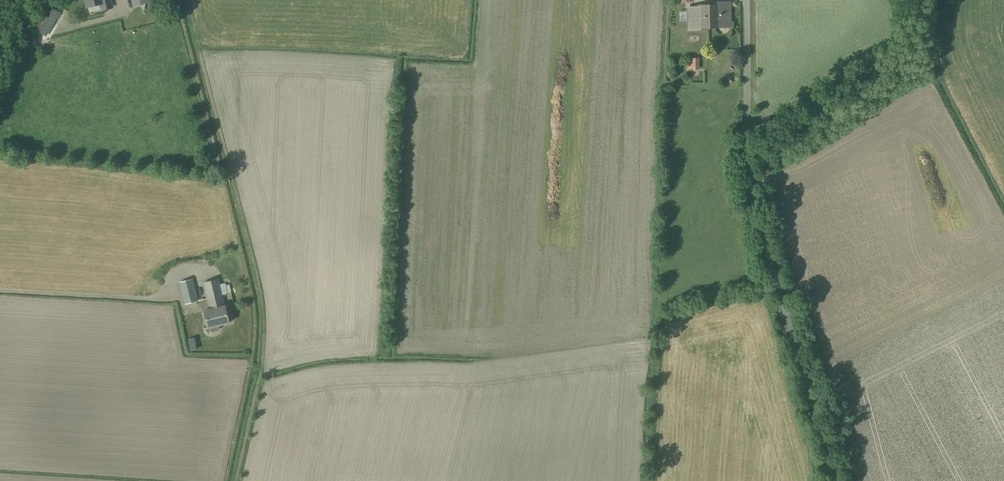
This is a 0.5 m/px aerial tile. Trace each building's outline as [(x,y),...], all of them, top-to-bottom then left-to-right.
[(86,7),(99,4),(101,11),(113,8),(111,0),(84,0),(86,7)] [(699,8),(689,8),(689,30),(708,29),(709,27),(721,27),(721,25),(731,25),(731,3),(711,3),(711,6),(699,7),(699,8)] [(46,36),(60,12),(45,4),(31,28),(46,36)] [(691,57),(692,70),(703,69),(702,56),(691,57)] [(185,305),(197,302),(193,286),(191,280),(179,283),(185,305)] [(217,285),(217,280),(203,284),(207,300),(209,299),(212,310),(204,312),(208,329),(209,328),(210,331),(211,332),(219,330),(219,329),(219,326),(229,323),(225,307),(223,307),(220,296),(232,293),(229,284),(226,285),(225,283),(217,285)]
